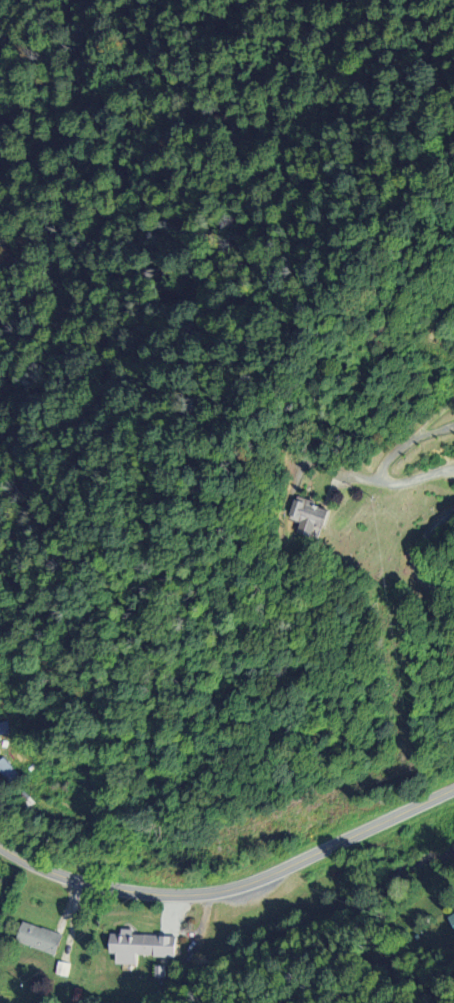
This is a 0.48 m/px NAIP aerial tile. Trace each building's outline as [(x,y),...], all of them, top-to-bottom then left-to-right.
[(288,520),(323,533),(330,513),(295,500),(288,520)] [(56,958),(62,937),(22,924),(16,945),(56,958)] [(111,957),(117,957),(117,966),(134,966),(134,958),(155,958),(155,936),(111,936),(111,957)]
